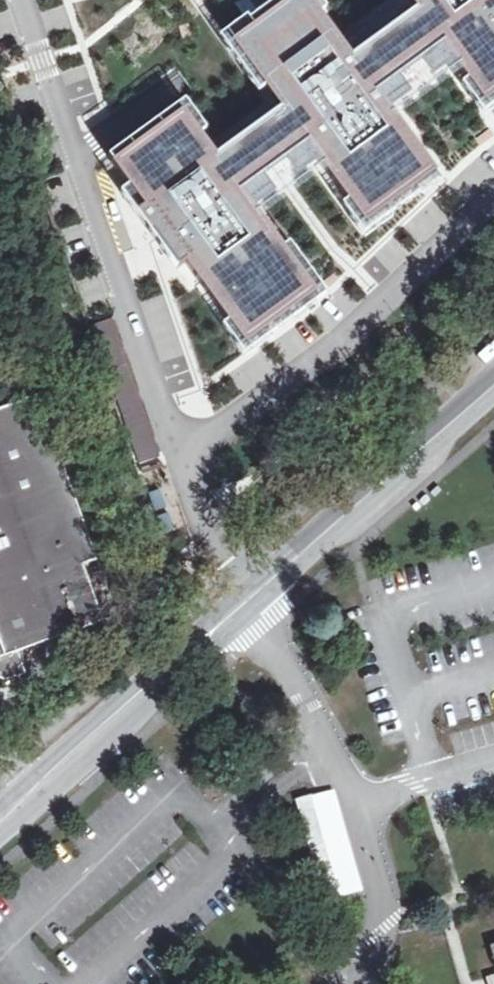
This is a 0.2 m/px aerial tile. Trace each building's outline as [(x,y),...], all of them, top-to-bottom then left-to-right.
[(258,350),(327,300),(253,200),(312,156),(377,243),(454,187),(390,100),(450,55),(493,114),(493,0),(411,0),(424,17),(362,64),(314,0),(311,0),(243,50),(292,117),(227,166),(194,121),(126,171),(258,350)] [(224,158),(286,118),(276,102),(214,142),(224,158)] [(30,402),(44,408),(41,399),(30,402)] [(9,684),(30,676),(22,655),(105,624),(87,567),(100,562),(44,408),(30,402),(0,413),(0,680),(9,684)] [(326,902),(341,898),(313,796),(297,801),(326,902)] [(341,898),(326,902),(333,929),(350,924),(343,898),(341,898)]
